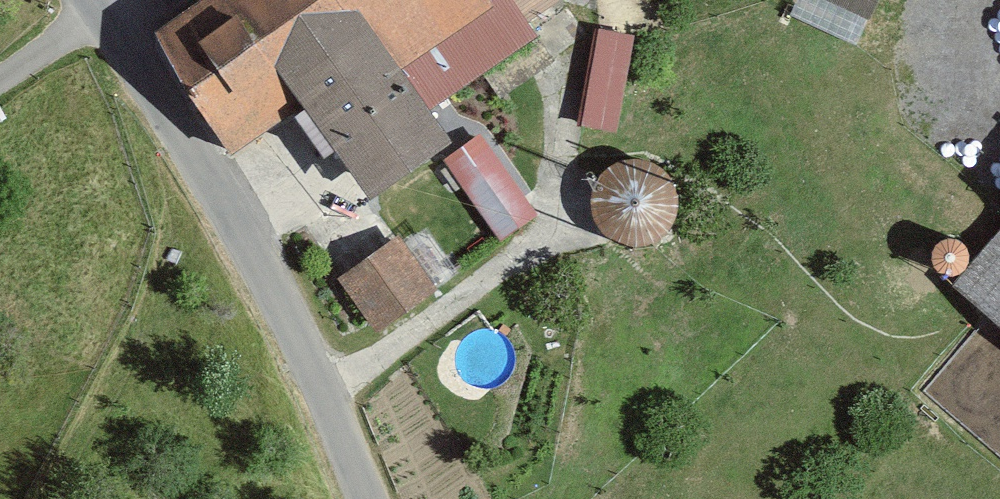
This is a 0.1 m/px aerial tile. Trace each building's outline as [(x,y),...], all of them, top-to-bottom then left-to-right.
[(152,25),(277,209),(511,53),(486,16),(475,0),(189,0),(152,25)] [(792,10),(861,43),(881,0),(797,0),(792,10)] [(587,124),(626,128),(637,26),(599,22),(587,124)] [(491,125),(446,152),(498,237),(543,210),(491,125)] [(679,162),(600,159),(597,238),(676,240),(679,162)] [(401,227),(339,272),(380,329),(442,285),(401,227)] [(944,298),(999,349),(999,233),(944,298)]
